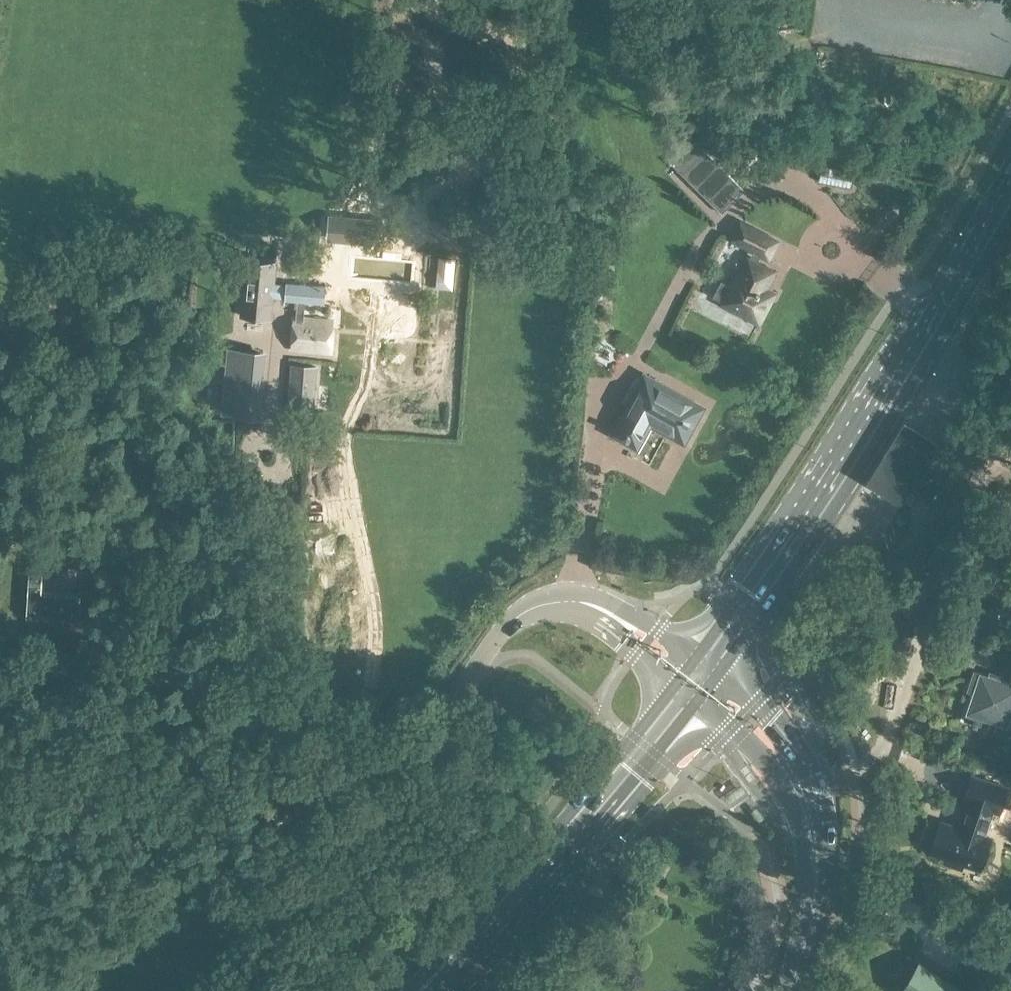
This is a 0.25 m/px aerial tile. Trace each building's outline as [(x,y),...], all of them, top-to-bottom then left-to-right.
[(705,150),(693,162),(710,179),(706,182),(710,186),(703,193),(722,213),(746,189),(705,150)] [(693,162),(682,173),(703,193),(710,186),(706,182),(710,179),(693,162)] [(733,238),(768,256),(777,240),(741,222),(733,238)] [(372,232),(323,228),(321,247),(370,252),(372,232)] [(761,295),(765,288),(774,271),(749,258),(740,275),(737,274),(731,286),(722,282),(715,295),(724,300),(723,302),(759,322),(771,299),(761,295)] [(325,301),(322,301),(324,286),(326,286),(326,285),(286,281),(286,284),(273,283),(275,262),(247,259),(242,315),(270,318),(272,296),(285,297),(285,300),(298,301),(297,316),(297,317),(295,317),(292,349),(331,352),(334,320),(305,317),(307,301),(325,303),(325,301)] [(440,263),(439,272),(452,273),(453,264),(440,263)] [(688,323),(698,297),(685,293),(675,318),(688,323)] [(233,349),(254,352),(255,341),(234,339),(233,349)] [(235,350),(229,414),(257,417),(263,353),(235,350)] [(293,364),(289,385),(294,386),(290,409),(310,412),(317,368),(293,364)] [(613,433),(637,446),(650,422),(684,441),(702,407),(645,375),(613,433)] [(25,575),(20,623),(70,628),(71,619),(73,599),(34,596),(36,576),(29,575),(25,575)] [(973,692),(964,719),(981,725),(983,719),(996,723),(994,730),(1010,735),(1010,682),(974,669),(967,690),(973,692)] [(942,822),(932,853),(949,859),(948,863),(962,868),(964,863),(981,869),(991,838),(985,836),(994,808),(999,810),(1008,785),(975,774),(958,827),(942,822)] [(1003,966),(1010,971),(1010,953),(1003,966)] [(921,964),(904,990),(966,990),(921,964)]
